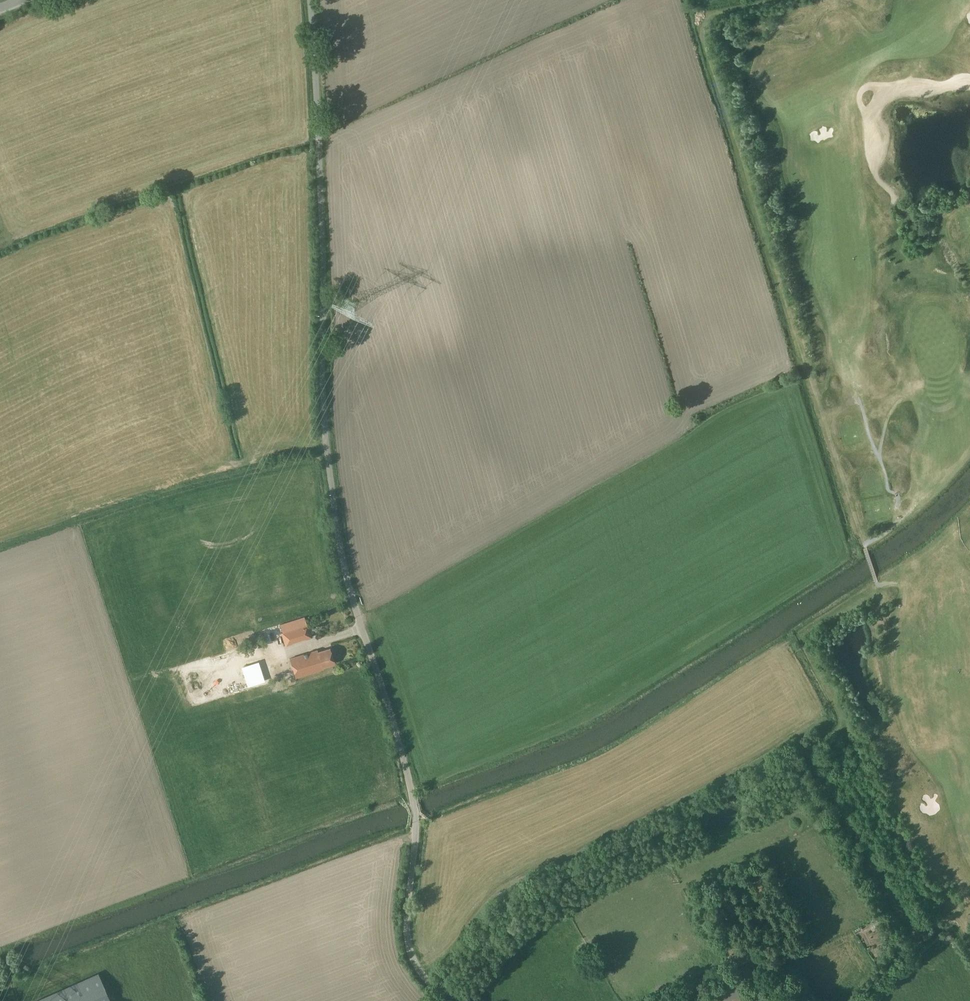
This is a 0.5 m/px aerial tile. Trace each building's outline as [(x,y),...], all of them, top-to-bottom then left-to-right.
[(304,617),(263,630),(268,646),(283,641),(285,645),(292,643),(305,638),(306,639),(312,637),(308,624),(307,624),(304,617)] [(296,677),(320,670),(324,669),(323,667),(334,663),(329,648),(320,651),(318,652),(317,650),(290,658),(296,677)] [(269,670),(273,683),(285,679),(281,666),(269,670)] [(98,973),(35,1000),(111,1000),(98,973)] [(742,995),(733,1000),(727,988),(703,1000),(746,1000),(742,995)]
